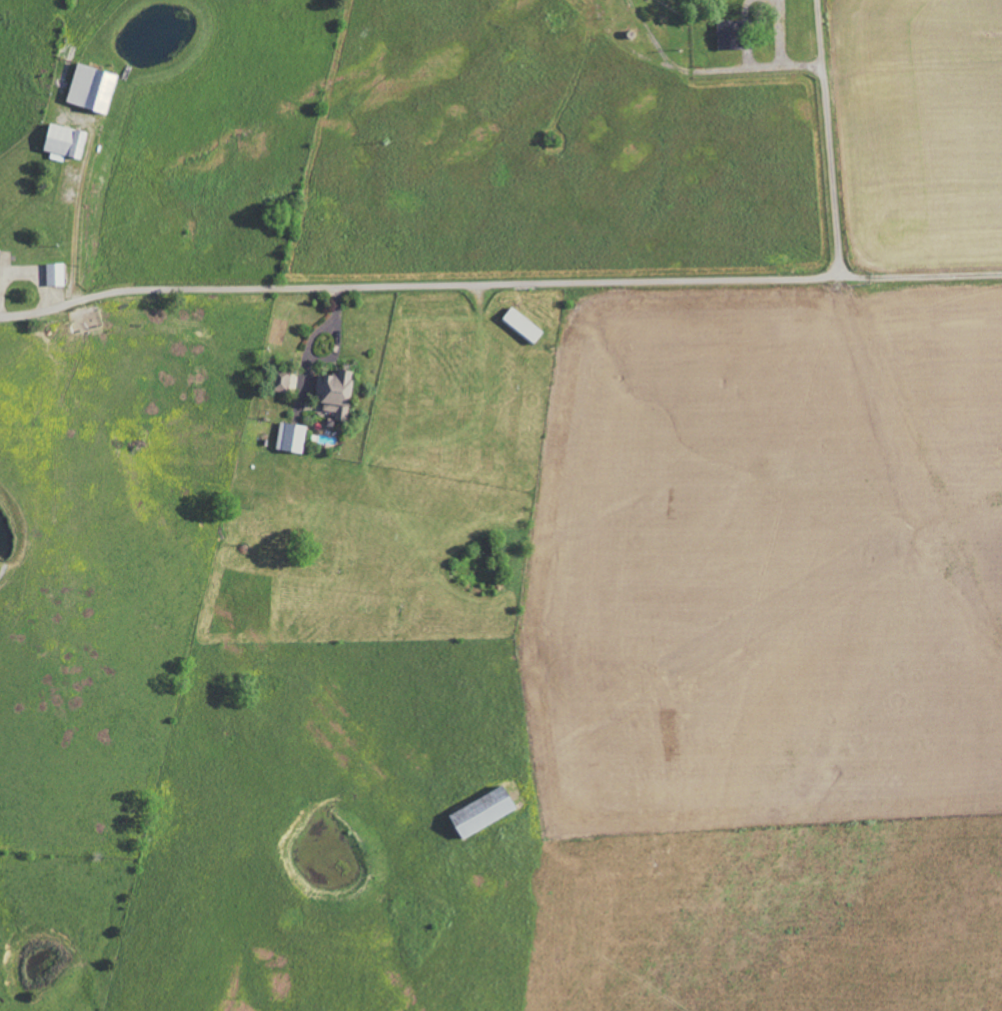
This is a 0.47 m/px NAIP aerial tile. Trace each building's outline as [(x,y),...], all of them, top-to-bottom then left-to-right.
[(738,49),(737,21),(716,22),(718,50),(738,49)] [(105,114),(116,75),(76,63),(64,103),(105,114)] [(41,151),(50,152),(49,159),(62,162),(64,157),(79,160),(85,132),(47,124),(41,151)] [(63,286),(63,264),(45,264),(46,286),(63,286)] [(274,391),(289,392),(290,371),(275,370),(274,391)] [(353,373),(335,370),(333,377),(317,375),(313,401),(323,402),(322,411),(335,413),(334,421),(344,423),(353,373)] [(304,425),(278,423),(275,451),(302,453),(304,425)] [(446,814),(459,838),(514,810),(501,785),(446,814)]
